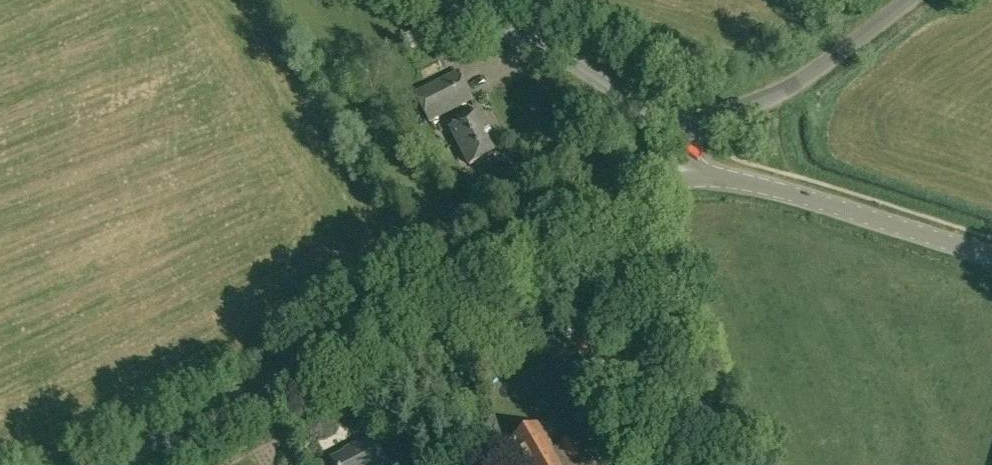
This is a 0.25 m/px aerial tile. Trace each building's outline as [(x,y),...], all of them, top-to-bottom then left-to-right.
[(427,41),(421,30),(406,37),(412,49),(427,41)] [(422,52),(428,70),(442,65),(436,47),(422,52)] [(473,101),(459,73),(416,94),(431,123),(473,101)] [(584,122),(579,108),(568,111),(574,125),(584,122)] [(499,152),(481,115),(452,130),(471,166),(499,152)] [(514,440),(523,456),(522,456),(527,464),(597,464),(589,451),(584,454),(575,439),(561,447),(562,448),(555,452),(539,425),(514,440)] [(333,460),(336,464),(386,464),(388,464),(374,438),(333,460)]
